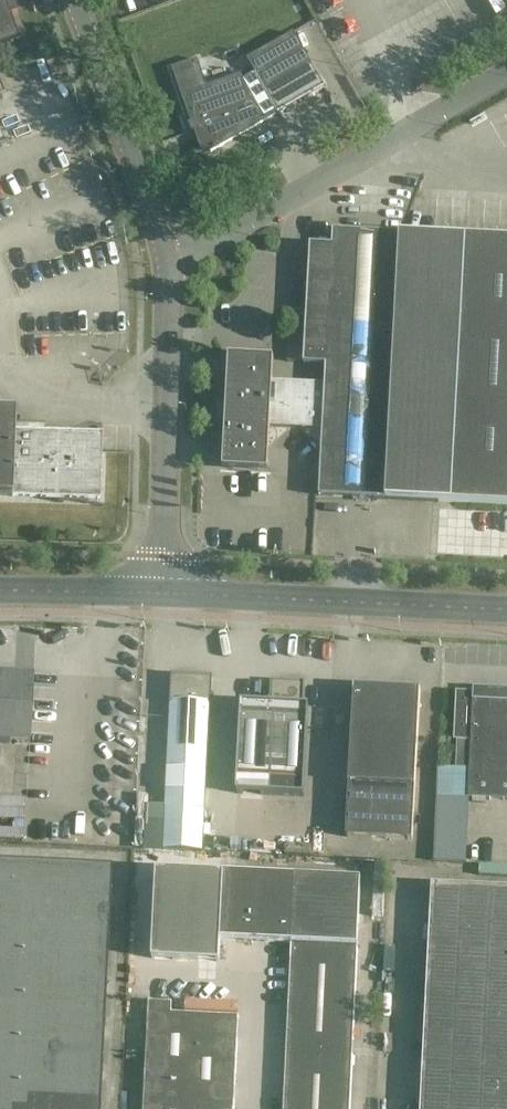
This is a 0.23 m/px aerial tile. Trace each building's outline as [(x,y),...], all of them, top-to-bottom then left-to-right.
[(22,40),(7,0),(0,0),(0,48),(22,40)] [(325,88),(294,34),(248,60),(256,74),(245,80),(242,75),(207,88),(197,60),(172,69),(173,71),(174,71),(193,125),(189,127),(193,133),(200,130),(212,152),(240,136),(265,122),(265,123),(268,121),(267,120),(278,114),(278,115),(325,88)] [(273,382),(273,377),(274,360),(229,358),(224,471),(268,474),(270,428),(324,430),(319,497),(506,506),(506,240),(334,231),(333,246),(311,245),(305,364),(327,365),(325,385),(273,382)] [(0,410),(0,496),(100,499),(101,451),(102,433),(45,431),(45,425),(14,425),(14,410),(0,410)] [(0,672),(0,739),(30,740),(33,674),(0,672)] [(171,704),(166,808),(204,810),(209,705),(210,705),(211,678),(173,676),(173,674),(171,674),(170,704),(171,704)] [(304,707),(305,683),(272,681),(270,706),(242,704),(238,793),(304,796),(309,708),(304,707)] [(354,687),(347,837),(413,841),(420,690),(354,687)] [(468,797),(468,799),(506,801),(506,694),(495,694),(495,693),(456,692),(453,744),(457,744),(456,767),(439,766),(437,796),(468,797)] [(166,809),(161,928),(198,930),(204,810),(166,809)] [(109,871),(0,865),(0,1108),(97,1108),(109,871)] [(294,881),(223,877),(220,944),(291,948),(284,1108),(350,1108),(361,884),(294,881)] [(432,885),(421,1108),(506,1108),(506,889),(432,885)] [(144,1108),(234,1108),(239,1017),(172,1014),(173,1004),(149,1003),(144,1108)]
